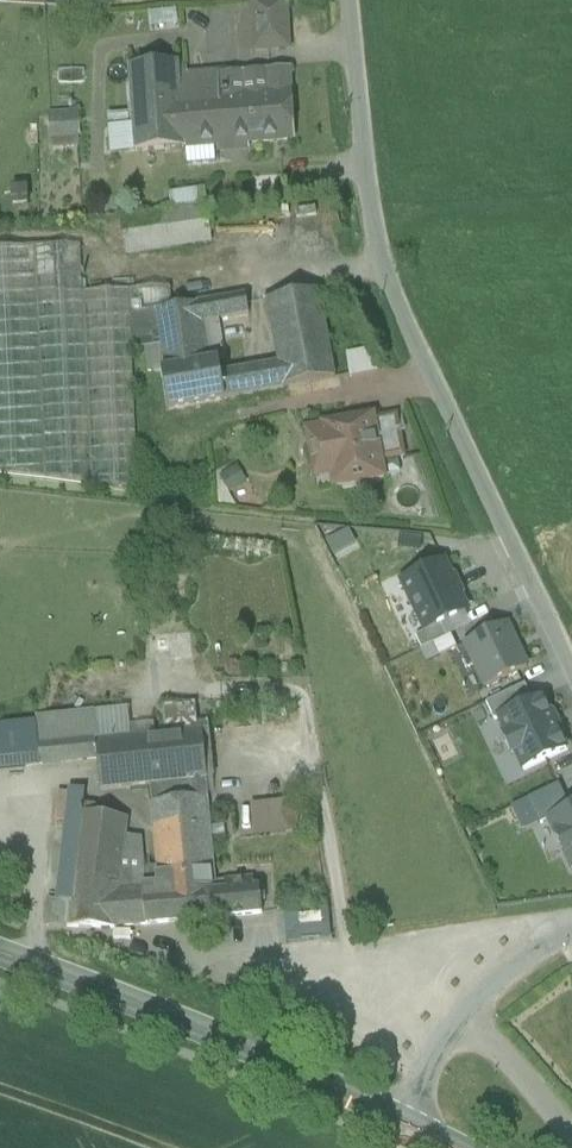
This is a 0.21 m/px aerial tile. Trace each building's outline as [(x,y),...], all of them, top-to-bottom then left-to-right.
[(250,2),(252,54),(291,52),(289,1),(250,2)] [(178,99),(177,76),(176,66),(129,69),(133,127),(135,153),(182,150),(178,99)] [(286,71),(265,73),(267,93),(248,95),(252,145),(291,143),(286,71)] [(226,73),(177,76),(178,99),(227,96),(226,75),(226,73)] [(226,75),(227,96),(248,95),(267,93),(265,73),(226,75)] [(227,96),(178,99),(182,150),(252,145),(248,95),(227,96)] [(50,115),(51,140),(81,139),(80,114),(50,115)] [(110,155),(135,153),(133,127),(109,128),(110,155)] [(171,210),(206,206),(204,192),(169,196),(171,210)] [(171,210),(120,218),(126,255),(212,243),(206,206),(171,210)] [(80,246),(36,248),(38,294),(82,292),(82,280),(85,280),(85,274),(82,274),(80,246)] [(0,250),(0,473),(47,479),(38,294),(36,248),(0,250)] [(170,289),(130,290),(131,315),(131,316),(161,311),(171,310),(170,289)] [(82,292),(38,294),(47,479),(139,491),(132,351),(130,316),(130,315),(131,315),(130,290),(82,292)] [(319,292),(267,301),(279,364),(248,370),(253,395),(284,390),(284,389),(335,379),(319,292)] [(171,310),(161,311),(131,316),(131,315),(130,315),(130,316),(132,351),(159,347),(163,373),(219,363),(219,364),(224,363),(218,321),(249,315),(246,296),(171,310)] [(371,349),(348,353),(352,376),(375,372),(371,349)] [(163,373),(162,373),(168,411),(225,400),(221,375),(219,364),(219,363),(163,373)] [(248,370),(221,375),(225,400),(253,395),(248,370)] [(397,416),(373,421),(381,463),(404,458),(397,416)] [(350,425),(308,432),(313,459),(325,457),(330,461),(335,487),(340,486),(343,488),(355,485),(357,483),(384,478),(381,463),(373,421),(373,418),(349,423),(350,425)] [(238,466),(223,474),(230,489),(246,482),(238,466)] [(329,542),(337,556),(358,543),(350,530),(329,542)] [(425,633),(469,612),(444,562),(400,584),(425,633)] [(507,626),(465,646),(486,689),(527,669),(507,626)] [(541,699),(499,720),(507,737),(503,738),(512,756),(515,754),(523,771),(566,751),(541,699)] [(194,708),(162,711),(164,739),(197,736),(197,735),(194,708)] [(122,716),(94,719),(94,723),(97,746),(125,744),(122,716)] [(94,723),(36,729),(37,739),(41,769),(97,763),(95,747),(97,746),(94,723)] [(0,733),(0,772),(24,770),(20,741),(37,739),(36,729),(0,733)] [(200,735),(205,783),(222,781),(217,733),(200,735)] [(97,746),(95,747),(97,763),(100,794),(151,788),(189,785),(204,783),(205,783),(200,735),(197,735),(197,736),(164,739),(125,744),(97,746)] [(37,739),(20,741),(24,770),(41,769),(37,739)] [(571,806),(571,804),(561,782),(511,807),(523,830),(571,806)] [(204,783),(189,785),(191,802),(206,800),(204,783)] [(189,785),(151,788),(153,806),(191,802),(189,785)] [(85,807),(87,798),(85,795),(71,793),(71,796),(66,825),(54,905),(49,904),(46,930),(66,931),(80,817),(95,819),(97,809),(85,807)] [(66,825),(71,796),(59,794),(55,823),(66,825)] [(153,806),(151,806),(158,877),(213,872),(206,800),(191,802),(153,806)] [(253,808),(257,841),(302,836),(298,803),(253,808)] [(549,822),(571,870),(571,811),(549,822)] [(95,819),(80,817),(66,931),(114,932),(118,895),(121,873),(125,841),(127,823),(95,819)] [(140,843),(125,841),(121,873),(136,875),(140,843)] [(213,872),(158,877),(160,891),(118,895),(114,932),(225,920),(222,893),(215,894),(215,886),(213,872)] [(136,875),(121,873),(118,895),(160,891),(158,877),(136,875)] [(252,880),(224,883),(224,885),(215,886),(215,894),(222,893),(225,920),(262,916),(259,889),(253,890),(252,880)] [(331,911),(286,913),(288,943),(333,940),(331,911)]
